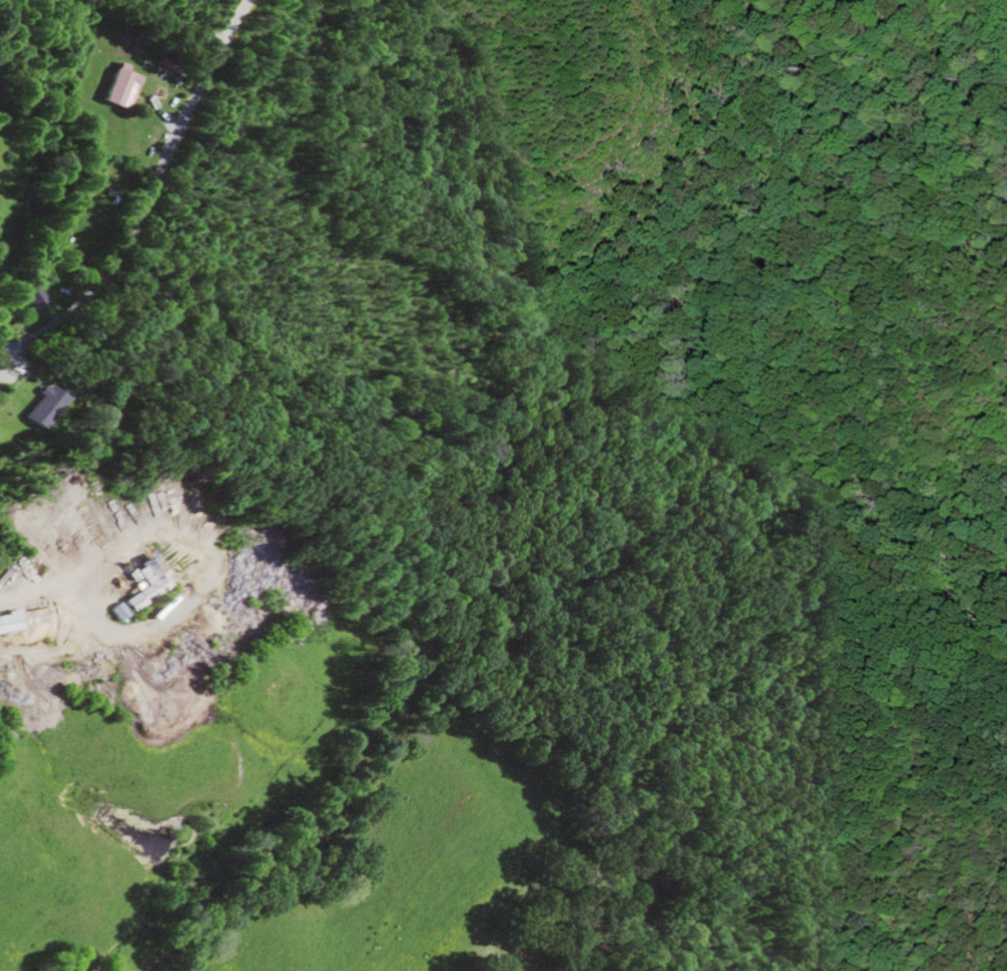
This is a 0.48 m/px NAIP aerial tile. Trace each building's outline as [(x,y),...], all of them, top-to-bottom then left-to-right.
[(138,78),(126,73),(128,68),(116,63),(100,101),(125,111),(138,78)] [(22,296),(29,310),(43,304),(36,289),(22,296)] [(14,418),(31,431),(56,400),(40,386),(14,418)] [(125,612),(166,588),(146,555),(130,565),(132,568),(122,575),(133,592),(118,602),(125,612)] [(124,616),(114,604),(104,611),(114,623),(124,616)] [(37,625),(34,609),(0,616),(0,633),(37,625)]
